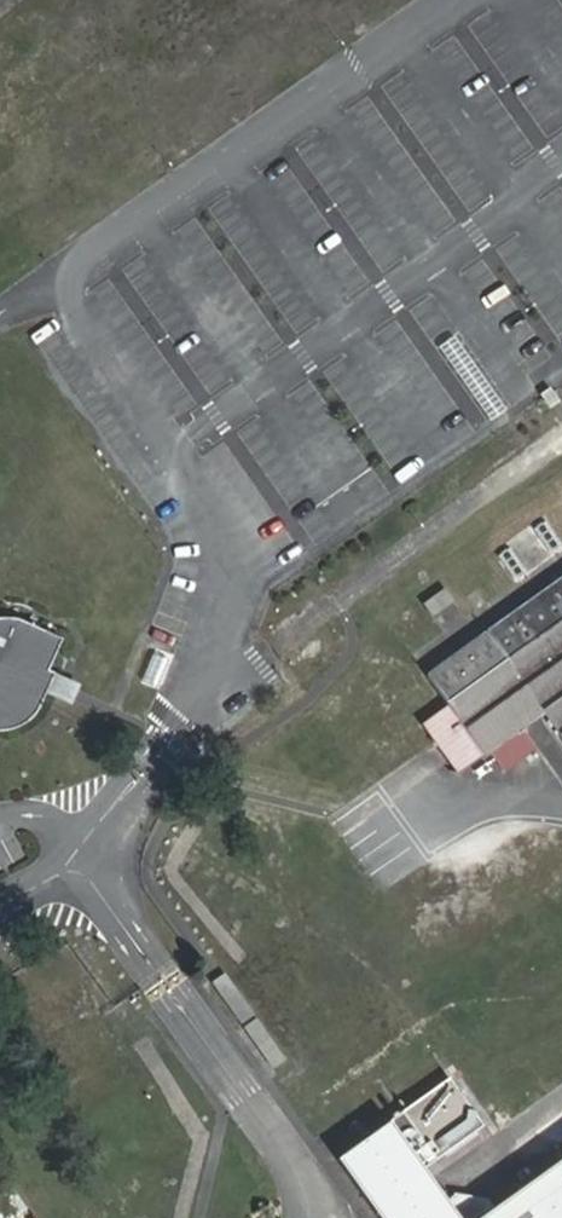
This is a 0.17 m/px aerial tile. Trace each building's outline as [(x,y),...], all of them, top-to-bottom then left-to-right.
[(445,608),(467,594),(461,584),(439,597),(445,608)] [(561,716),(561,585),(435,671),(489,750),(555,705),(561,716)] [(8,731),(18,729),(30,722),(37,714),(55,674),(49,671),(64,639),(21,622),(4,618),(0,618),(0,731),(8,731)] [(240,992),(228,1001),(256,1040),(268,1031),(240,992)] [(435,1085),(403,1107),(335,1153),(380,1217),(561,1217),(561,1161),(495,1207),(491,1197),(452,1191),(442,1199),(420,1167),(483,1124),(461,1093),(448,1103),(435,1085)]
